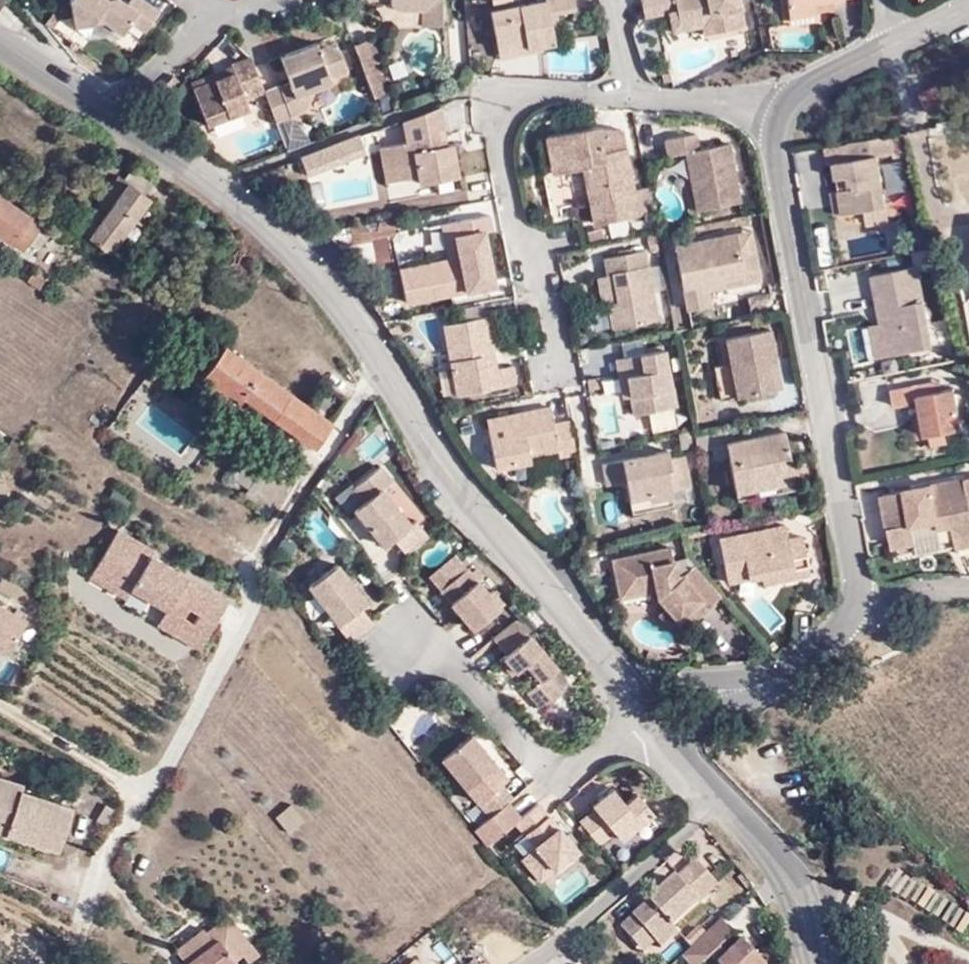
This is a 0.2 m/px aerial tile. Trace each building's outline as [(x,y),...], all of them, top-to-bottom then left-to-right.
[(71,3),(74,29),(104,23),(123,37),(132,25),(146,35),(161,14),(141,0),(135,0),(129,9),(119,1),(112,1),(99,1),(99,0),(73,0),(71,3)] [(371,1),(390,1),(401,12),(425,12),(425,28),(446,28),(446,0),(370,0),(371,1)] [(546,50),(559,48),(557,31),(555,19),(563,18),(581,15),(579,0),(550,0),(551,6),(495,16),(502,54),(530,48),(532,53),(546,50)] [(717,37),(749,31),(744,0),(644,0),(648,21),(673,17),(682,16),(683,25),(714,19),(717,37)] [(858,0),(790,0),(793,21),(819,18),(818,7),(858,2),(858,0)] [(707,39),(717,37),(714,19),(683,25),(682,16),(673,17),(676,36),(705,31),(707,39)] [(555,19),(557,31),(564,30),(563,18),(555,19)] [(374,41),(358,48),(365,67),(381,59),(374,41)] [(267,96),(279,126),(309,114),(319,93),(322,86),(334,81),(351,74),(344,55),(330,49),(322,53),(321,47),(289,60),(292,69),(299,72),(300,77),(297,84),(293,86),(267,96)] [(547,56),(546,50),(532,53),(530,48),(502,54),(505,64),(547,56)] [(381,59),(365,67),(378,100),(395,93),(381,59)] [(284,62),(293,86),(297,84),(300,77),(299,72),(292,69),(289,60),(284,62)] [(267,96),(256,67),(254,61),(235,70),(238,77),(196,93),(210,129),(252,112),(249,102),(267,96)] [(193,86),(196,93),(238,77),(235,70),(193,86)] [(162,95),(168,101),(183,85),(178,80),(162,95)] [(322,86),(319,93),(335,87),(334,81),(322,86)] [(932,113),(949,105),(941,87),(924,95),(932,113)] [(444,107),(406,122),(411,148),(384,152),(388,173),(402,171),(404,184),(423,181),(424,188),(464,180),(458,149),(452,150),(445,152),(444,142),(450,141),(444,107)] [(599,131),(561,138),(568,175),(586,172),(597,227),(658,215),(652,190),(638,193),(633,168),(627,169),(625,154),(630,154),(626,132),(599,131)] [(841,166),(843,179),(885,164),(884,159),(901,156),(900,150),(913,148),(910,135),(853,145),(856,163),(841,166)] [(701,137),(671,143),(675,159),(692,156),(703,214),(745,206),(735,147),(703,153),(701,137)] [(568,175),(561,138),(549,140),(556,177),(568,175)] [(452,150),(450,141),(444,142),(445,152),(452,150)] [(900,150),(901,156),(914,153),(913,148),(900,150)] [(633,168),(630,154),(625,154),(627,169),(633,168)] [(885,164),(843,179),(845,194),(849,217),(871,214),(893,210),(885,164)] [(91,215),(90,217),(98,223),(90,235),(112,252),(150,199),(145,195),(152,183),(133,169),(125,181),(118,175),(91,215)] [(402,171),(388,173),(391,187),(404,184),(402,171)] [(849,217),(845,194),(838,195),(842,219),(849,217)] [(47,239),(51,242),(55,234),(0,196),(0,235),(23,252),(33,238),(38,232),(47,239)] [(82,228),(90,217),(91,215),(86,210),(76,225),(82,228)] [(894,223),(893,210),(871,214),(872,227),(894,223)] [(494,220),(458,226),(466,273),(407,283),(412,306),(501,291),(490,236),(497,235),(494,220)] [(466,273),(458,226),(446,228),(452,264),(406,273),(407,283),(466,273)] [(43,246),(47,239),(38,232),(33,238),(43,246)] [(924,236),(928,253),(932,251),(929,235),(924,236)] [(707,287),(732,283),(750,280),(743,237),(680,249),(692,315),(711,311),(707,287)] [(932,251),(928,253),(931,268),(936,267),(932,251)] [(622,307),(612,309),(616,334),(662,325),(650,256),(608,263),(611,280),(617,279),(622,307)] [(40,288),(47,278),(35,269),(28,281),(40,288)] [(887,326),(893,359),(938,350),(922,269),(878,278),(887,326)] [(607,310),(612,309),(622,307),(617,279),(611,280),(601,282),(607,310)] [(733,291),(732,283),(707,287),(711,311),(717,310),(715,295),(733,291)] [(489,361),(499,360),(492,322),(449,330),(462,398),(521,387),(519,371),(502,374),(491,375),(489,361)] [(884,361),(893,359),(887,326),(878,327),(884,361)] [(776,334),(732,342),(736,367),(721,370),(727,403),(780,394),(775,366),(781,365),(776,334)] [(332,421),(224,345),(203,376),(239,403),(243,396),(315,446),(332,421)] [(627,363),(635,401),(638,419),(681,411),(670,354),(627,363)] [(502,374),(499,360),(489,361),(491,375),(502,374)] [(627,403),(635,401),(627,363),(620,364),(627,403)] [(193,389),(202,376),(193,370),(184,382),(193,389)] [(946,384),(939,385),(941,395),(947,394),(946,384)] [(941,395),(939,385),(897,393),(900,411),(925,406),(931,439),(934,438),(949,435),(967,432),(961,392),(947,394),(941,395)] [(565,461),(582,458),(576,426),(559,429),(556,413),(527,418),(528,429),(489,436),(496,473),(533,467),(532,460),(564,455),(565,461)] [(487,425),(489,436),(528,429),(527,418),(487,425)] [(732,446),(740,445),(737,427),(701,434),(705,454),(732,448),(732,446)] [(688,452),(702,450),(699,435),(685,437),(688,452)] [(791,435),(740,445),(732,446),(732,448),(741,495),(783,487),(781,475),(797,472),(791,435)] [(949,435),(934,438),(935,448),(951,444),(949,435)] [(249,489),(263,467),(246,455),(231,476),(249,489)] [(654,504),(677,501),(676,495),(695,492),(690,460),(674,463),(672,456),(607,468),(611,490),(631,487),(635,503),(654,499),(654,504)] [(397,540),(407,554),(409,549),(429,533),(419,520),(413,525),(385,489),(395,482),(383,467),(357,488),(368,502),(358,510),(377,534),(381,531),(387,539),(383,542),(387,547),(397,540)] [(800,484),(797,472),(781,475),(783,487),(800,484)] [(889,498),(898,549),(922,545),(919,527),(942,524),(943,531),(957,529),(961,550),(968,548),(968,483),(889,498)] [(783,487),(741,495),(742,502),(784,495),(783,487)] [(678,510),(677,501),(654,504),(654,499),(635,503),(637,517),(678,510)] [(120,526),(111,538),(145,561),(150,553),(151,554),(154,549),(120,526)] [(801,572),(802,581),(816,579),(810,542),(795,544),(793,529),(725,541),(734,585),(769,578),(801,572)] [(381,531),(377,534),(383,542),(387,539),(381,531)] [(409,549),(407,554),(408,555),(431,537),(429,533),(409,549)] [(111,538),(89,571),(124,595),(130,585),(164,607),(180,617),(186,608),(190,601),(195,604),(205,589),(176,570),(173,575),(164,570),(167,565),(151,554),(150,553),(145,561),(111,538)] [(705,619),(727,600),(700,570),(690,578),(680,580),(677,563),(676,551),(618,562),(624,593),(660,586),(662,595),(662,598),(673,611),(685,625),(700,611),(705,619)] [(700,570),(693,560),(677,563),(680,580),(690,578),(700,570)] [(167,565),(164,570),(173,575),(176,570),(167,565)] [(348,638),(372,620),(364,609),(370,605),(360,591),(356,594),(351,588),(355,585),(340,566),(313,588),(342,625),(340,627),(348,638)] [(474,629),(505,604),(493,591),(489,594),(467,569),(441,591),(474,629)] [(770,588),(802,581),(801,572),(769,578),(770,588)] [(356,594),(360,591),(355,585),(351,588),(356,594)] [(660,586),(624,593),(625,602),(662,595),(660,586)] [(205,589),(195,604),(190,601),(186,608),(196,615),(197,613),(212,623),(226,603),(205,589)] [(10,658),(29,621),(0,606),(0,653),(10,658)] [(164,607),(154,622),(180,639),(190,624),(180,617),(164,607)] [(684,637),(705,619),(700,611),(685,625),(673,611),(667,617),(684,637)] [(190,624),(180,639),(195,649),(212,623),(197,613),(196,615),(190,624)] [(376,625),(372,620),(348,638),(353,643),(376,625)] [(542,681),(537,684),(527,693),(542,710),(563,692),(549,676),(558,668),(517,620),(494,640),(507,654),(500,661),(514,675),(522,667),(527,663),(542,681)] [(522,667),(537,684),(542,681),(527,663),(522,667)] [(442,759),(480,802),(502,782),(507,777),(492,759),(488,762),(483,757),(487,753),(470,734),(442,759)] [(492,759),(487,753),(483,757),(488,762),(492,759)] [(21,795),(7,791),(9,785),(0,782),(0,836),(57,855),(71,812),(21,795)] [(480,802),(489,814),(512,795),(502,782),(480,802)] [(7,791),(21,795),(22,789),(9,785),(7,791)] [(598,808),(583,820),(602,844),(616,831),(623,839),(655,812),(639,792),(627,803),(614,787),(600,800),(603,803),(598,808)] [(512,795),(489,814),(492,817),(515,798),(512,795)] [(603,803),(600,800),(594,804),(598,808),(603,803)] [(579,850),(567,835),(563,838),(559,834),(560,827),(539,803),(517,823),(538,848),(524,859),(542,881),(579,850)] [(290,834),(306,821),(294,805),(278,818),(290,834)] [(602,844),(583,820),(582,821),(601,844),(602,844)] [(643,925),(656,940),(662,948),(679,932),(674,926),(720,886),(698,861),(665,890),(668,895),(661,901),(658,897),(622,927),(631,936),(643,925)] [(668,895),(665,890),(658,897),(661,901),(668,895)] [(205,935),(227,919),(224,914),(204,932),(201,928),(175,951),(176,952),(202,930),(205,935)] [(227,919),(205,935),(202,930),(176,952),(175,952),(185,963),(226,963),(239,953),(245,960),(255,953),(246,941),(245,942),(227,919)] [(644,951),(656,940),(643,925),(631,936),(644,951)] [(692,949),(707,935),(700,928),(686,942),(692,949)]
